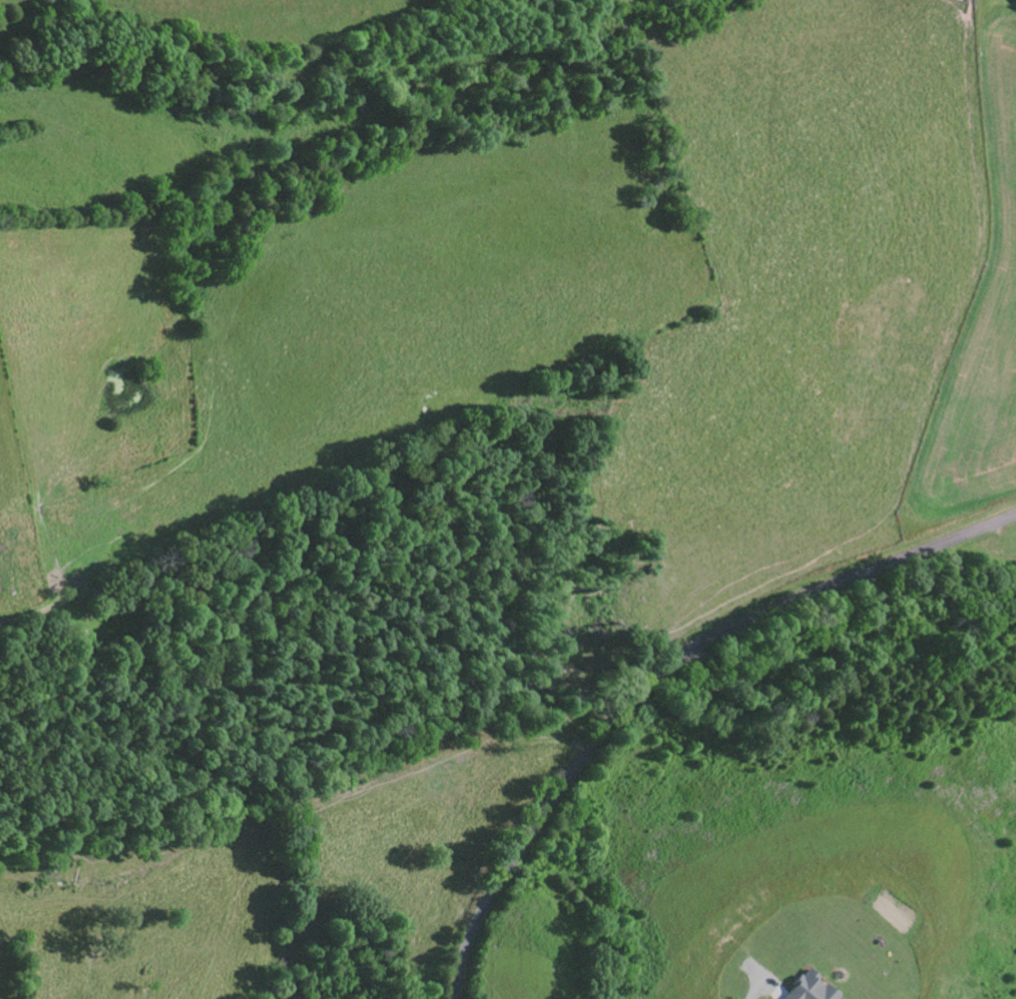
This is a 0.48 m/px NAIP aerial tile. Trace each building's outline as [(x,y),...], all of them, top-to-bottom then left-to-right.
[(808,972),(782,998),(837,998),(808,972)]
